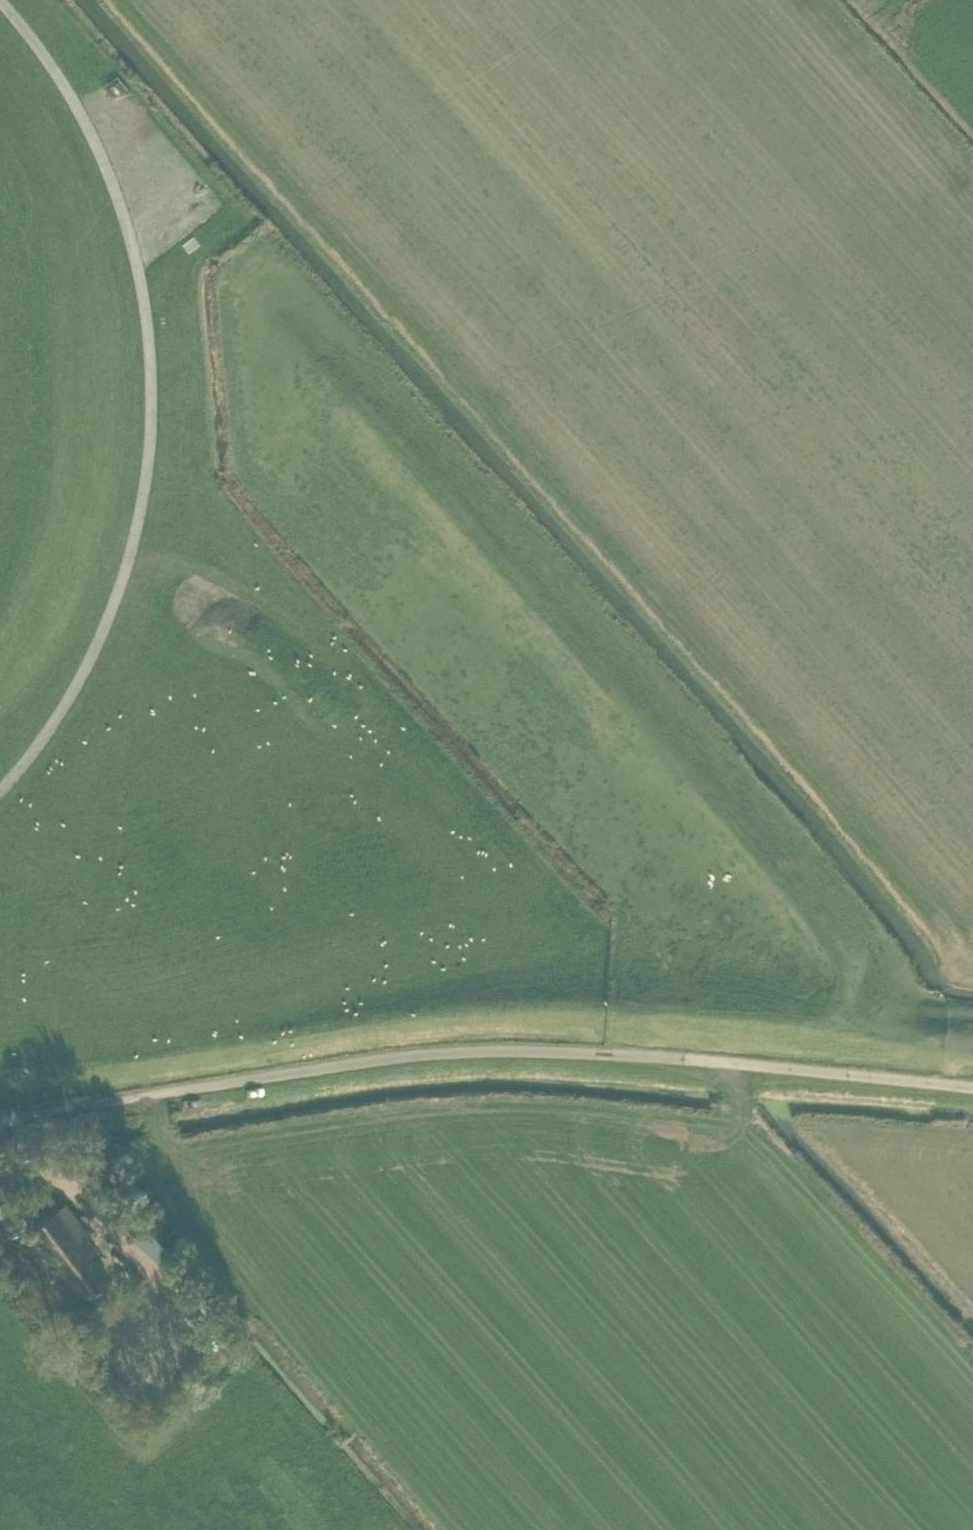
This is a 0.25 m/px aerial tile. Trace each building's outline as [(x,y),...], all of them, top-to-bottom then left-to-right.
[(83,1299),(113,1277),(93,1252),(100,1247),(66,1202),(30,1229),(83,1299)]
